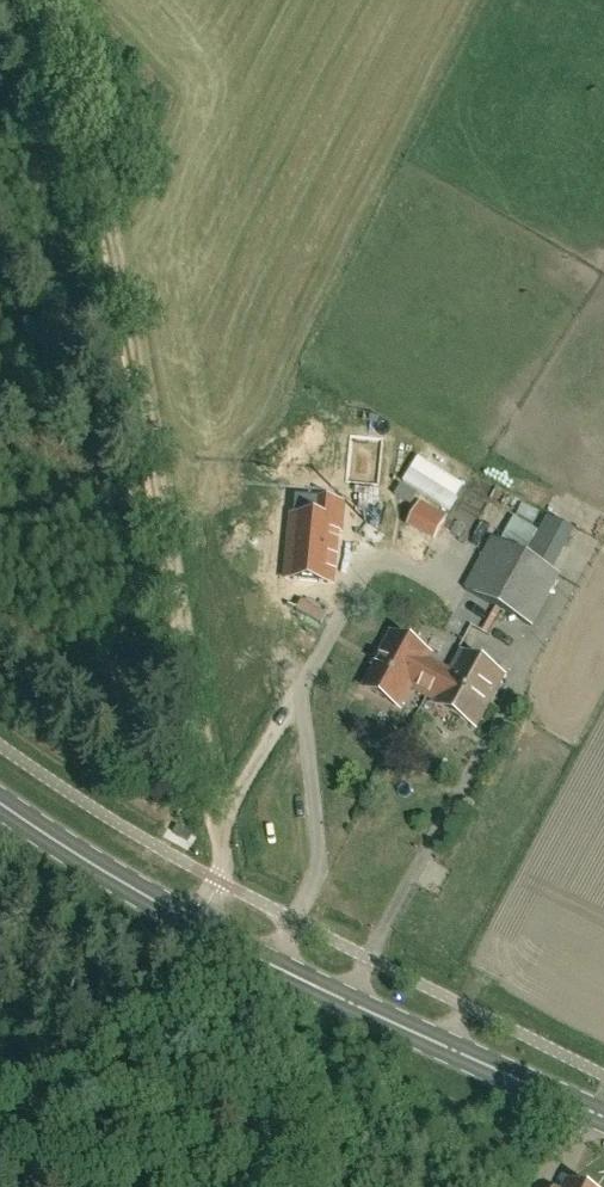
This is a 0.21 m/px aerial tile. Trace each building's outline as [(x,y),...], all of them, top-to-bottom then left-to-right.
[(448,469),(419,522),(434,530),(463,477),(448,469)] [(291,518),(285,579),(333,584),(338,531),(341,532),(343,504),(323,502),(321,521),(295,518),(291,518)] [(555,574),(574,536),(546,521),(539,535),(515,522),(507,535),(530,548),(525,557),(555,574)] [(507,535),(501,544),(491,539),(462,591),(532,629),(561,577),(555,574),(525,557),(530,548),(507,535)] [(394,634),(363,689),(399,709),(411,687),(436,702),(434,705),(474,727),(503,676),(463,653),(452,672),(427,658),(429,654),(394,634)]
